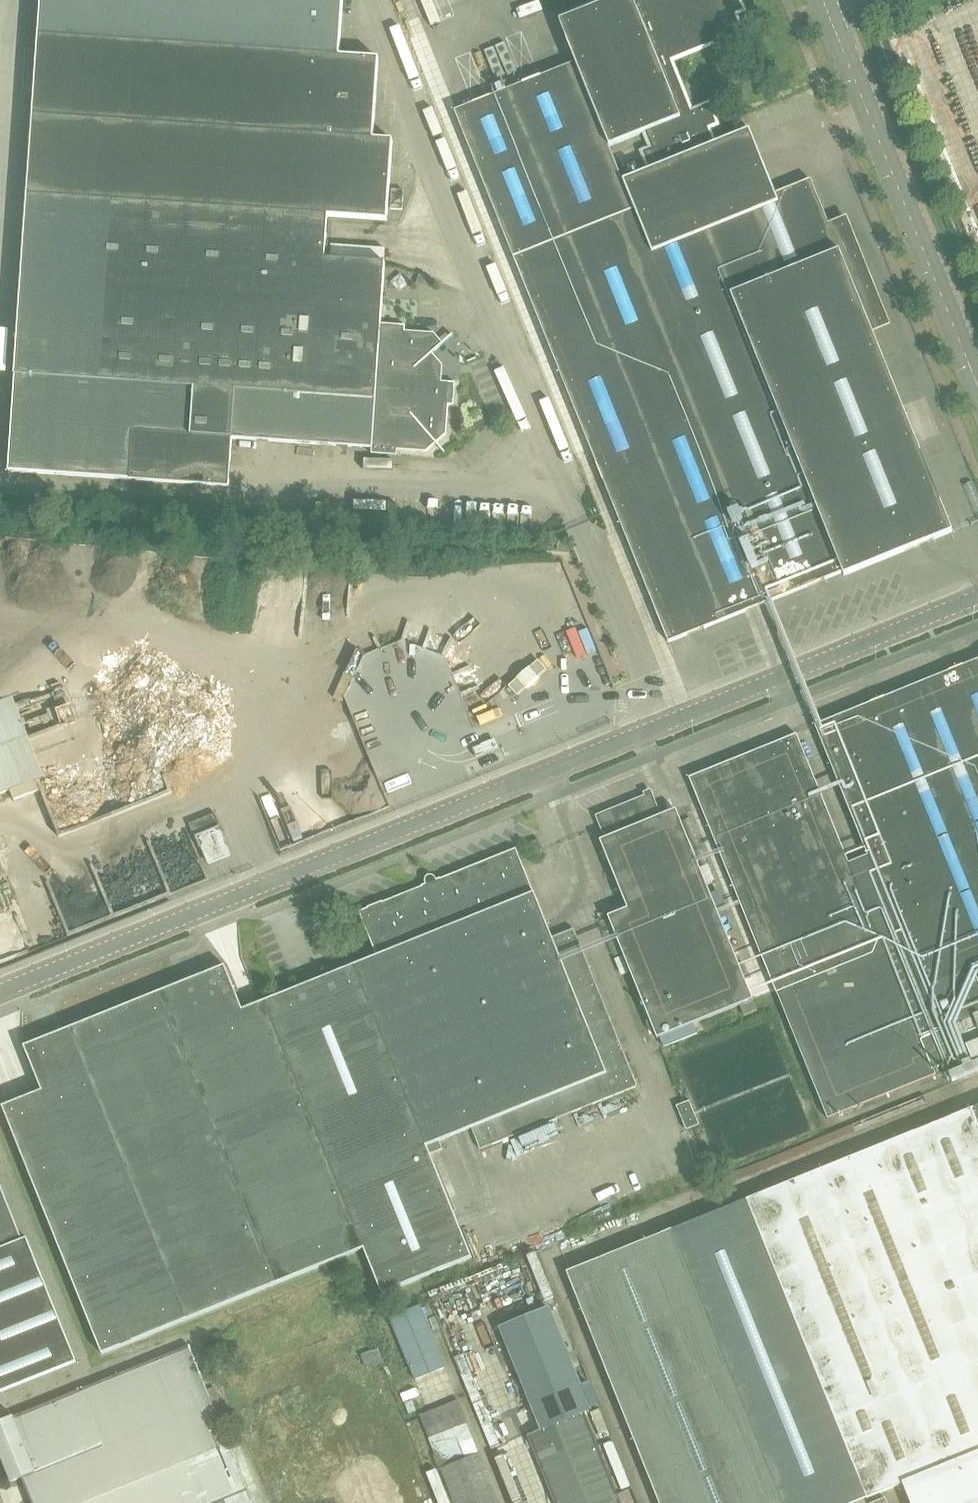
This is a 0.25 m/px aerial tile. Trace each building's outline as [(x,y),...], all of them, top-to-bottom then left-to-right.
[(34,115),(10,471),(230,487),(233,438),(373,448),(373,453),(398,455),(398,449),(427,451),(447,433),(449,403),(455,404),(456,381),(438,380),(438,366),(430,356),(445,342),(436,332),(406,330),(406,325),(381,323),(385,263),(325,259),(328,216),(388,221),(393,140),(374,139),(379,59),(340,56),(344,0),(42,0),(40,35),(34,115)] [(560,21),(576,61),(455,109),(669,642),(844,572),(845,575),(954,531),(866,315),(884,308),(869,270),(851,277),(841,251),(829,223),(812,179),(776,194),(750,129),(714,144),(708,128),(717,124),(710,105),(692,111),(671,60),(742,31),(735,14),(744,10),(740,0),(612,0),(560,21)] [(735,129),(748,124),(744,114),(731,120),(735,129)] [(816,725),(869,855),(850,863),(797,734),(690,778),(778,993),(829,1118),(937,1075),(936,1070),(947,1066),(950,1073),(977,1062),(977,659),(816,725)] [(527,689),(540,678),(548,670),(539,660),(530,667),(518,678),(510,686),(519,696),(527,689)] [(0,701),(0,799),(44,785),(41,775),(48,773),(23,693),(0,701)] [(477,757),(498,747),(495,740),(482,745),(478,746),(473,748),(477,757)] [(661,1036),(753,999),(677,811),(662,817),(652,794),(596,816),(605,838),(601,840),(628,908),(612,915),(661,1036)] [(220,825),(215,814),(190,824),(194,835),(220,825)] [(231,855),(220,827),(202,834),(195,837),(200,848),(201,847),(208,864),(231,855)] [(537,857),(544,854),(539,841),(531,844),(537,857)] [(226,966),(25,1046),(42,1091),(2,1107),(101,1353),(364,1248),(382,1293),(472,1257),(431,1154),(443,1149),(440,1141),(472,1128),(481,1150),(525,1132),(638,1087),(575,929),(552,939),(534,894),(533,894),(515,850),(366,909),(362,920),(377,957),(244,1011),(226,966)] [(753,999),(739,1005),(744,1016),(757,1010),(753,999)] [(693,1024),(661,1036),(665,1046),(697,1033),(693,1024)] [(687,1130),(700,1124),(690,1100),(677,1106),(687,1130)] [(842,1486),(859,1479),(867,1498),(904,1483),(912,1502),(977,1502),(977,1106),(673,1230),(566,1273),(660,1502),(849,1502),(842,1486)] [(23,1240),(0,1184),(0,1249),(23,1240)] [(0,1249),(0,1392),(76,1361),(26,1238),(23,1240),(0,1249)] [(420,1305),(389,1317),(415,1380),(446,1367),(420,1305)] [(560,1390),(531,1317),(502,1329),(532,1401),(560,1390)] [(190,1347),(0,1423),(0,1451),(12,1482),(23,1478),(34,1502),(253,1502),(190,1347)] [(430,1438),(469,1423),(459,1400),(421,1415),(430,1438)] [(583,1413),(527,1436),(555,1502),(620,1502),(583,1413)] [(480,1454),(442,1470),(456,1502),(500,1502),(480,1454)]
